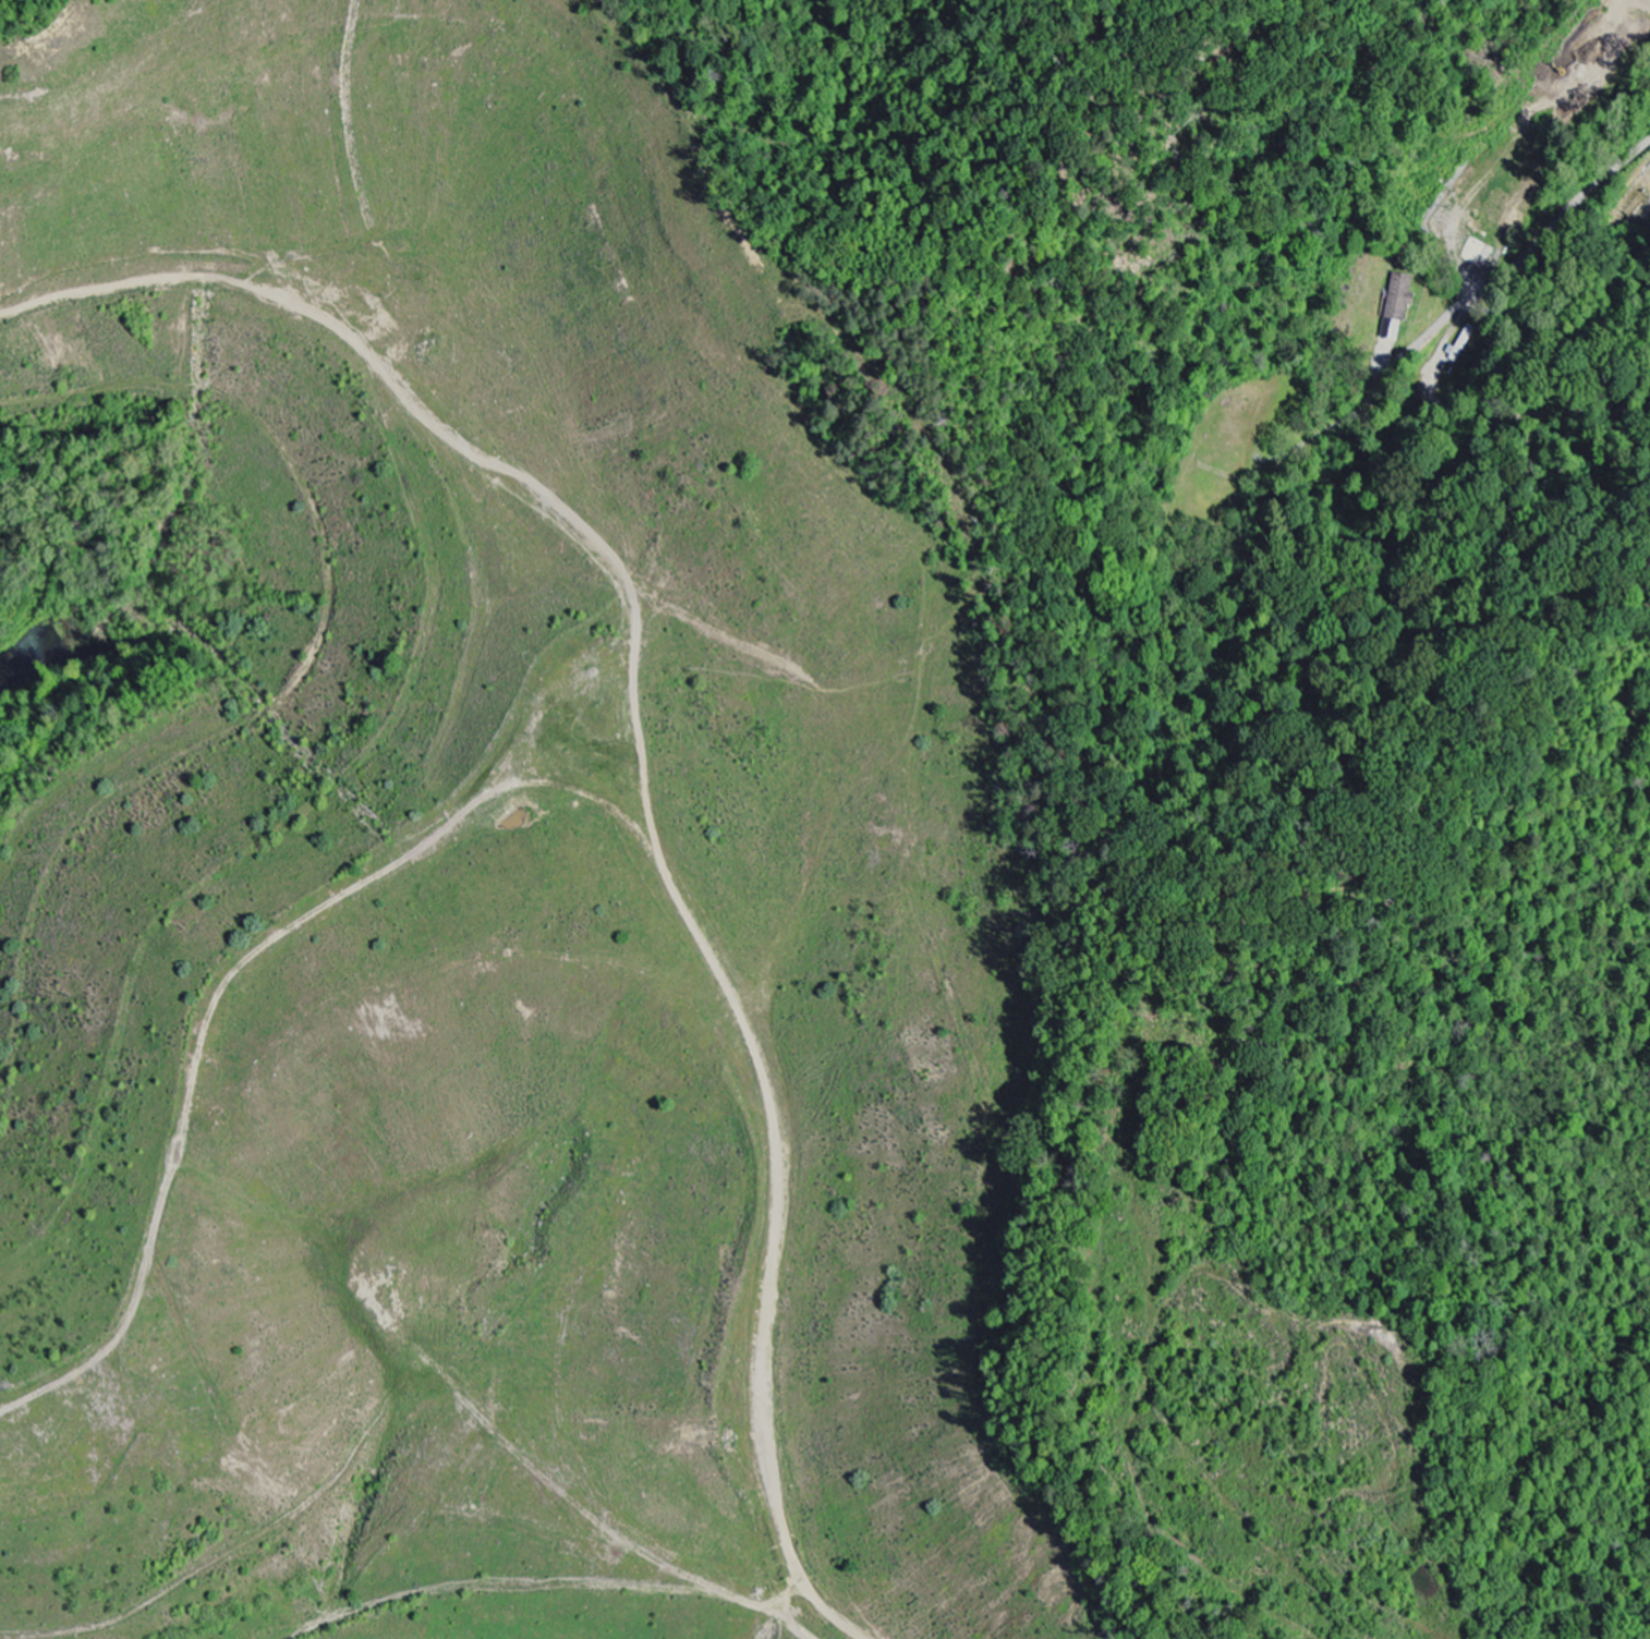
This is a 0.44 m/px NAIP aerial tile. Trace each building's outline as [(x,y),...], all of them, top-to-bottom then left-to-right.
[(1398,340),(1403,305),(1411,306),(1412,295),(1409,294),(1411,277),(1390,273),(1380,338),(1398,340)]
